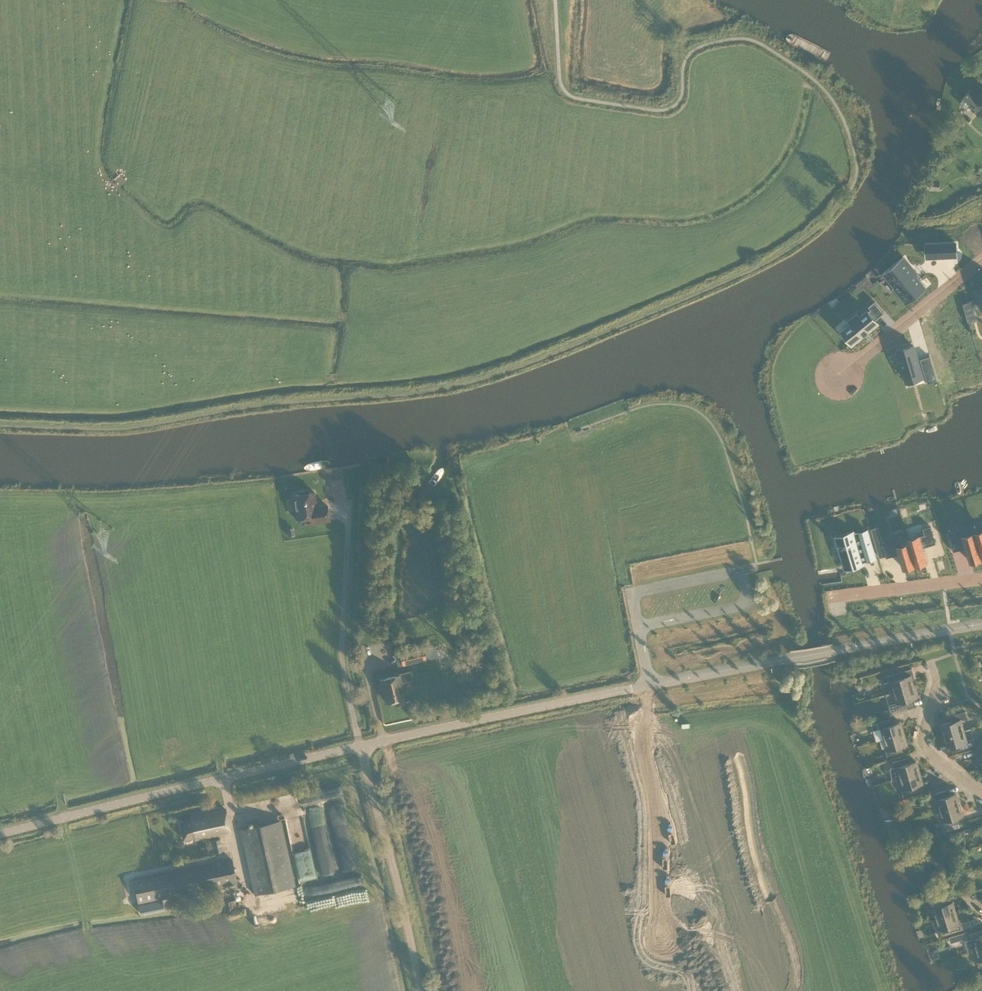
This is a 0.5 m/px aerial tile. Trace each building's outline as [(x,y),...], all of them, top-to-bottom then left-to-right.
[(964,98),(961,101),(961,104),(964,107),(967,107),(970,104),(977,110),(975,112),(981,119),(981,91),(978,95),(971,89),(963,98),(964,98)] [(939,190),(940,182),(927,182),(927,189),(939,190)] [(956,243),(931,244),(932,258),(957,257),(956,243)] [(891,271),(885,275),(895,288),(895,289),(905,301),(912,296),(912,297),(914,295),(914,294),(922,288),(912,275),(915,272),(905,259),(899,264),(898,263),(896,265),(896,266),(891,271)] [(850,325),(844,330),(846,333),(853,340),(850,343),(851,344),(854,342),(863,335),(864,336),(865,335),(864,334),(867,332),(868,333),(868,332),(867,331),(877,323),(873,318),(876,316),(878,318),(884,313),(875,301),(868,306),(870,309),(861,316),(857,312),(847,321),(850,325)] [(971,302),(963,304),(968,322),(976,320),(971,302)] [(914,346),(897,351),(905,378),(922,373),(918,360),(914,346)] [(299,494),(293,495),(296,519),(302,519),(303,524),(329,521),(327,505),(316,507),(314,492),(308,493),(308,491),(299,492),(299,494)] [(925,534),(908,539),(915,565),(927,561),(922,546),(928,545),(936,543),(931,526),(923,528),(925,534)] [(948,532),(953,551),(961,549),(961,548),(966,547),(971,562),(981,558),(975,533),(958,538),(955,530),(948,532)] [(853,534),(837,539),(845,567),(862,563),(857,548),(863,546),(863,547),(872,544),(868,532),(859,534),(860,536),(854,537),(853,534)] [(890,542),(883,544),(886,557),(894,555),(899,553),(904,568),(915,565),(908,539),(891,544),(890,542)] [(653,642),(673,640),(672,634),(652,636),(653,642)] [(891,682),(894,692),(913,686),(910,675),(913,674),(911,668),(886,676),(888,682),(891,682)] [(400,675),(380,679),(381,686),(383,686),(384,693),(386,701),(387,703),(395,701),(396,705),(406,702),(401,684),(402,684),(402,682),(413,679),(411,670),(400,673),(400,675)] [(916,697),(913,686),(894,692),(897,703),(889,705),(891,711),(909,705),(908,700),(916,697)] [(941,724),(944,735),(963,730),(960,719),(967,717),(965,711),(952,714),(954,721),(941,724)] [(881,728),(884,739),(903,733),(900,722),(891,724),(889,719),(876,722),(878,729),(881,728)] [(963,730),(944,735),(947,746),(960,742),(962,749),(974,745),(972,738),(966,740),(963,730)] [(906,744),(903,733),(884,739),(887,749),(884,749),(886,756),(899,752),(898,746),(906,744)] [(892,780),(900,778),(919,773),(916,761),(907,764),(905,758),(892,762),(894,767),(890,768),(892,780)] [(922,783),(919,773),(900,778),(903,788),(900,789),(902,795),(915,791),(913,786),(922,783)] [(937,799),(940,810),(959,805),(955,793),(947,796),(945,790),(933,793),(935,800),(937,799)] [(962,815),(959,805),(940,810),(943,820),(941,821),(943,827),(955,824),(953,818),(962,815)] [(194,837),(194,839),(230,831),(225,810),(190,817),(190,820),(179,822),(183,840),(194,837)] [(240,829),(254,895),(294,886),(280,821),(240,829)] [(955,824),(943,827),(944,831),(959,827),(958,823),(955,824)] [(211,841),(214,853),(222,851),(219,839),(211,841)] [(133,880),(138,904),(162,899),(236,883),(231,859),(133,880)] [(320,875),(335,873),(333,863),(319,866),(320,875)] [(338,888),(360,886),(359,876),(337,878),(338,888)] [(933,908),(936,919),(955,913),(952,902),(943,905),(942,898),(933,901),(929,902),(931,909),(933,908)] [(162,899),(138,904),(140,912),(164,907),(162,899)] [(955,913),(936,919),(939,929),(937,929),(939,936),(963,929),(961,923),(958,923),(955,913)] [(970,934),(971,940),(966,941),(969,952),(977,950),(981,948),(981,930),(970,934)] [(951,943),(967,938),(965,932),(949,937),(951,943)]
